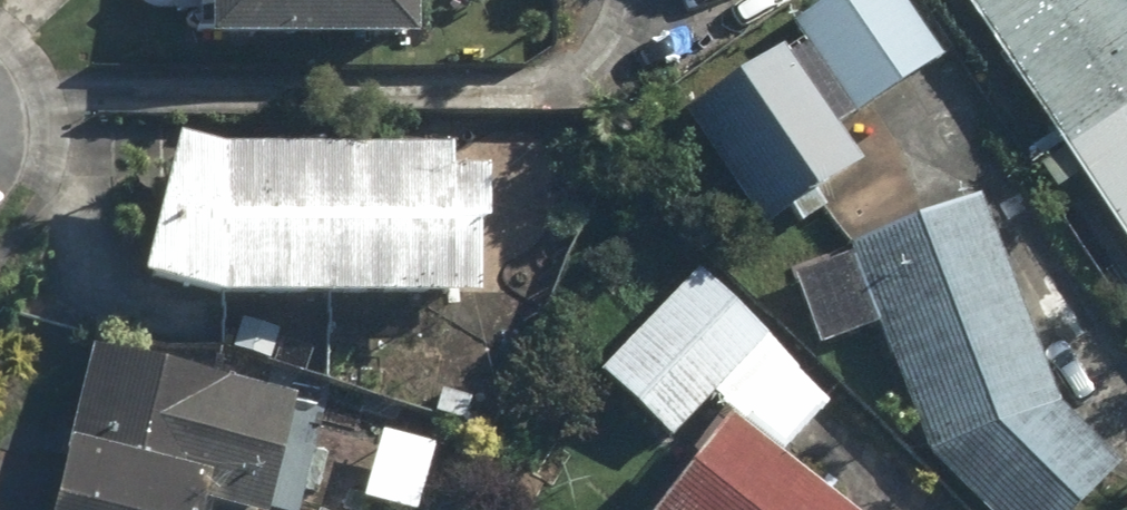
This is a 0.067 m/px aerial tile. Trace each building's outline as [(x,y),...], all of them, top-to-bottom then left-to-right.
[(219,32),(435,38),(436,0),(219,0),(219,32)] [(920,0),(834,0),(803,23),(872,117),(958,53),(920,0)] [(1065,143),(1036,161),(1060,197),(1089,179),(1126,237),(1126,0),(971,0),(1065,143)] [(869,165),(788,45),(689,112),(698,125),(676,140),(699,174),(721,159),(770,232),(869,165)] [(502,148),(196,128),(185,283),(491,303),(502,148)] [(989,199),(797,263),(824,344),(884,324),(929,459),(985,509),(1084,509),(1126,468),(1126,464),(1069,401),(989,199)] [(804,451),(846,401),(707,284),(623,382),(716,461),(674,509),(874,509),(804,451)] [(95,372),(69,509),(292,509),(315,386),(140,353),(135,380),(95,372)] [(394,410),(360,495),(397,509),(432,509),(461,437),(394,410)]
